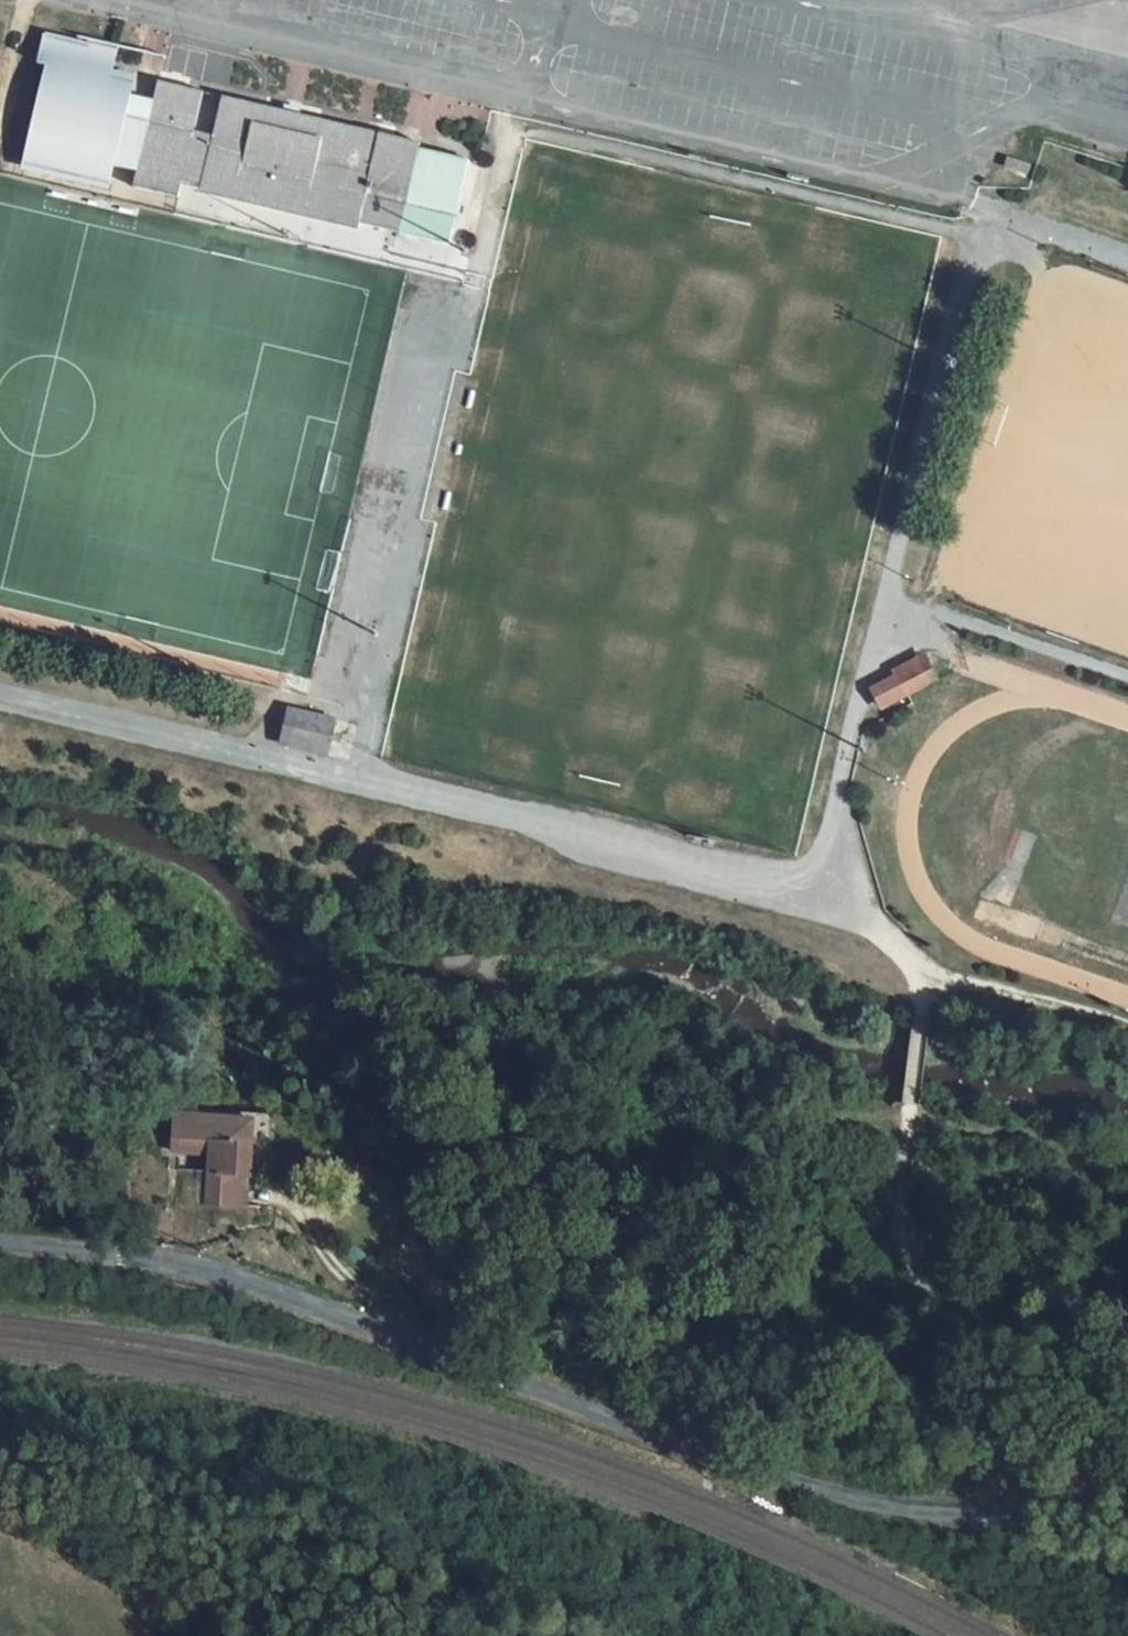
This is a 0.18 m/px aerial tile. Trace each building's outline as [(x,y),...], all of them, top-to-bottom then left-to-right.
[(222,97),(212,137),(193,133),(204,93),(157,82),(150,111),(126,106),(131,85),(108,79),(116,46),(87,40),(87,44),(44,34),(37,65),(46,67),(24,164),(108,183),(112,167),(136,172),(133,188),(179,199),(183,183),(399,234),(449,245),(470,161),(435,153),(432,167),(417,163),(420,149),(421,144),(222,97)] [(435,153),(420,149),(417,163),(432,167),(435,153)] [(1008,160),(1006,167),(1027,174),(1029,167),(1008,160)] [(924,656),(894,673),(899,682),(929,666),(924,656)] [(929,666),(899,682),(907,697),(937,681),(929,666)] [(907,697),(899,682),(875,695),(883,710),(907,697)] [(300,713),(290,711),(282,744),(292,747),(300,713)] [(328,755),(335,721),(300,713),(292,747),(328,755)] [(253,1122),(175,1117),(173,1152),(210,1155),(209,1176),(209,1175),(207,1205),(244,1207),(245,1191),(246,1191),(247,1177),(250,1177),(253,1122)] [(432,1240),(419,1234),(416,1240),(429,1246),(432,1240)]
